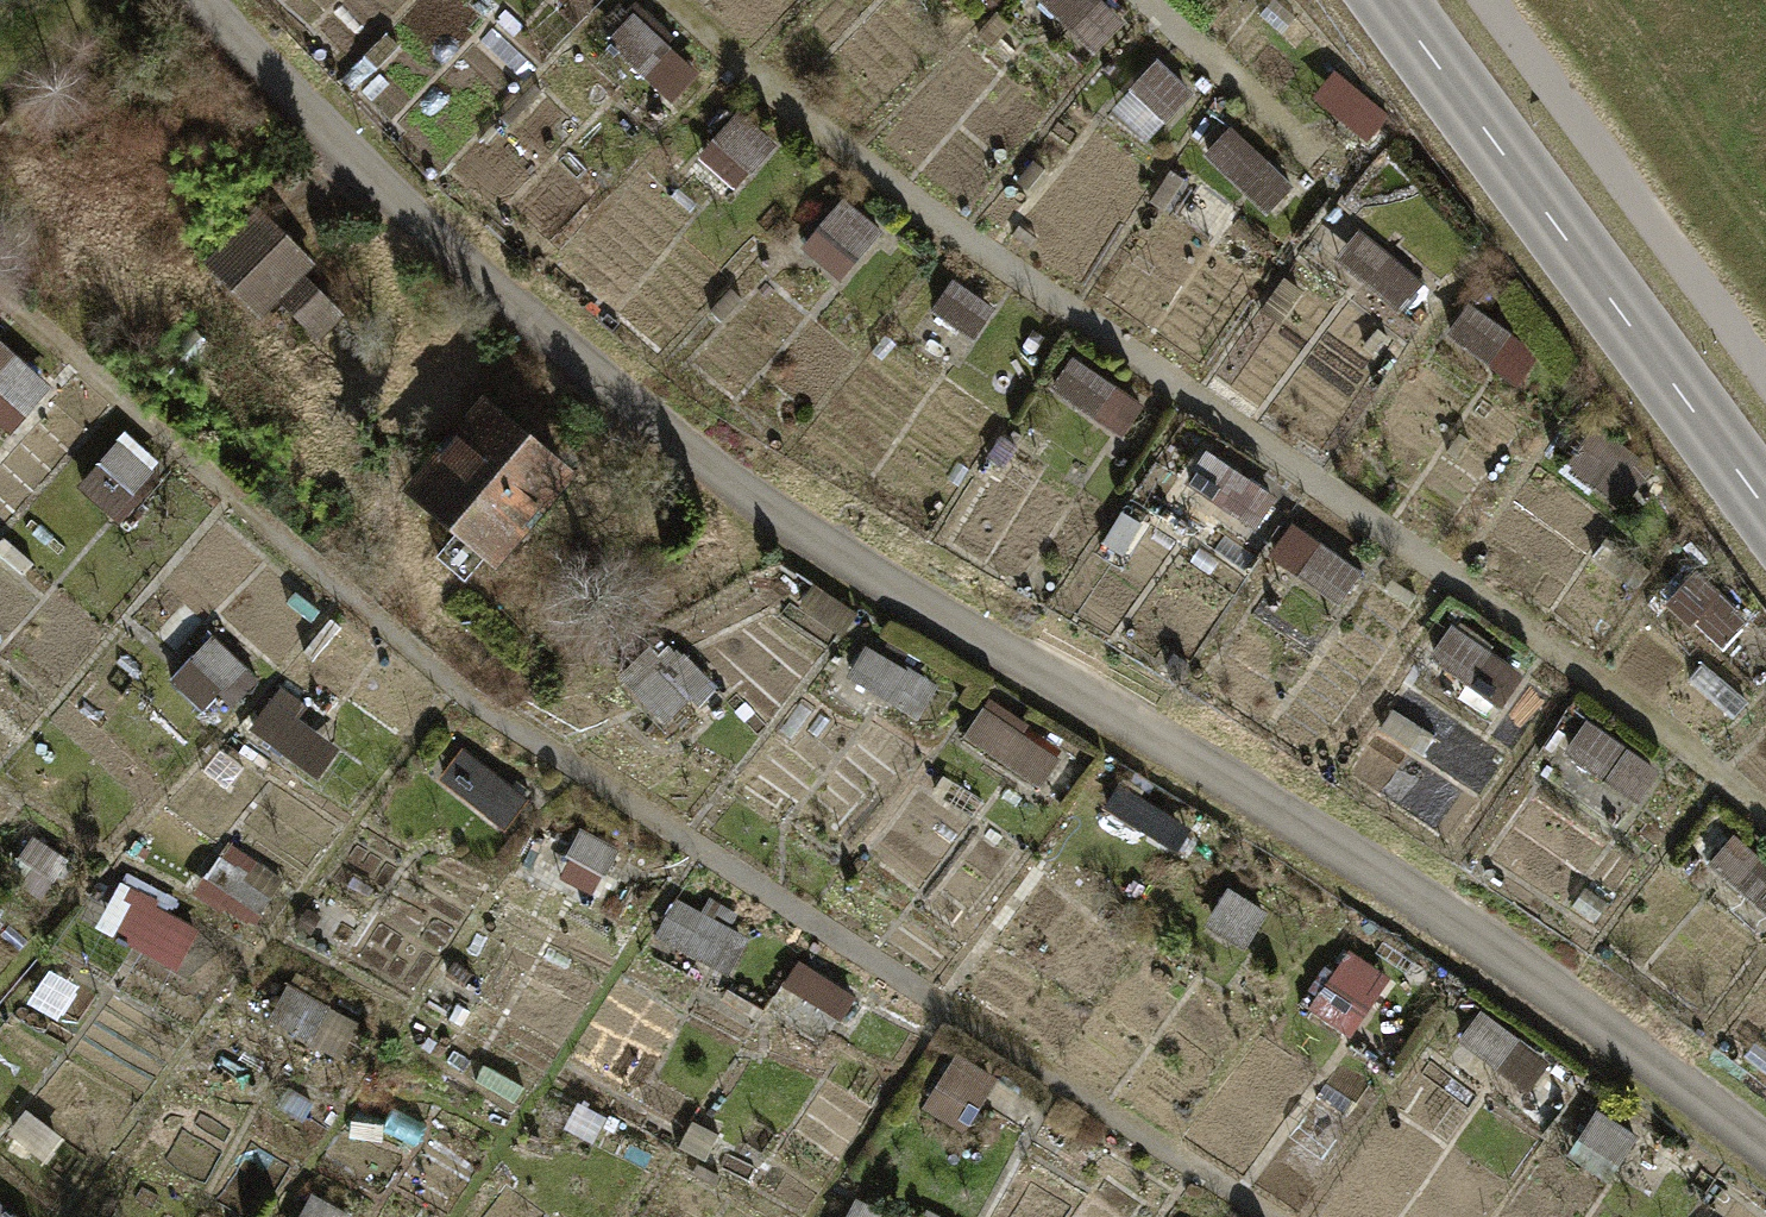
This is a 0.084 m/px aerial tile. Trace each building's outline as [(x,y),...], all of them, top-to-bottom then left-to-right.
[(389,0),(365,0),(387,21),(398,9),(389,0)] [(458,47),(467,38),(429,0),(418,0),(414,4),(458,47)] [(1097,0),(1045,0),(1042,3),(1103,59),(1129,30),(1097,0)] [(698,74),(634,14),(606,44),(670,104),(698,74)] [(1196,99),(1158,66),(1117,112),(1155,146),(1196,99)] [(1335,71),(1313,97),(1366,142),(1389,116),(1335,71)] [(559,76),(547,88),(566,107),(578,96),(559,76)] [(532,85),(500,119),(509,128),(542,94),(532,85)] [(779,146),(738,112),(734,117),(725,109),(708,129),(717,136),(713,141),(754,175),(779,146)] [(1231,128),(1206,155),(1269,215),(1294,188),(1231,128)] [(884,232),(847,199),(802,251),(839,283),(884,232)] [(321,266),(265,209),(209,263),(266,321),(283,303),(309,278),(321,266)] [(1360,230),(1335,260),(1399,313),(1424,282),(1360,230)] [(309,278),(283,303),(324,345),(350,320),(309,278)] [(995,309),(953,281),(933,312),(975,339),(995,309)] [(1538,356),(1469,307),(1448,338),(1516,386),(1538,356)] [(2,337),(0,339),(0,386),(33,417),(58,391),(2,337)] [(1156,409),(1078,360),(1054,398),(1132,447),(1156,409)] [(591,477),(485,398),(408,501),(514,580),(591,477)] [(1651,468),(1595,428),(1566,469),(1621,509),(1651,468)] [(157,475),(124,448),(88,491),(120,519),(157,475)] [(1205,453),(1185,485),(1255,529),(1275,498),(1205,453)] [(1363,574),(1292,524),(1268,557),(1339,608),(1363,574)] [(1124,533),(1112,525),(1099,547),(1111,554),(1124,533)] [(1720,593),(1696,572),(1666,606),(1692,629),(1696,624),(1724,649),(1747,623),(1717,597),(1720,593)] [(1525,675),(1453,626),(1432,657),(1503,706),(1525,675)] [(254,676),(218,643),(179,685),(216,718),(254,676)] [(948,690),(875,648),(854,685),(927,726),(948,690)] [(645,659),(624,678),(673,731),(694,711),(645,659)] [(1703,665),(1689,680),(1735,720),(1748,705),(1703,665)] [(256,728),(327,761),(345,721),(274,688),(256,728)] [(1070,760),(992,711),(969,749),(1046,798),(1070,760)] [(1588,722),(1564,757),(1636,808),(1661,773),(1588,722)] [(538,806),(467,757),(445,789),(515,839),(538,806)] [(1167,814),(1123,787),(1108,812),(1152,839),(1167,814)] [(1696,854),(1765,912),(1765,863),(1720,825),(1696,854)] [(1206,845),(1177,829),(1159,861),(1188,877),(1206,845)] [(638,859),(590,831),(572,862),(620,889),(638,859)] [(63,855),(36,837),(20,860),(47,879),(63,855)] [(289,882),(231,847),(210,883),(267,917),(289,882)] [(125,889),(102,931),(180,975),(204,933),(125,889)] [(1272,920),(1231,897),(1211,933),(1252,956),(1272,920)] [(686,904),(665,937),(736,984),(758,951),(686,904)] [(1395,989),(1348,959),(1313,1013),(1361,1043),(1395,989)] [(810,969),(795,992),(855,1030),(869,1007),(810,969)] [(291,986),(273,1026),(321,1046),(338,1006),(291,986)] [(815,1013),(795,1000),(785,1016),(805,1029),(815,1013)] [(1526,1048),(1484,1021),(1464,1052),(1505,1079),(1526,1048)] [(1746,1062),(1765,1076),(1765,1055),(1755,1048),(1746,1062)] [(1007,1099),(962,1068),(928,1117),(972,1148),(1007,1099)] [(1647,1149),(1603,1121),(1577,1161),(1621,1189),(1647,1149)] [(725,1141),(698,1130),(686,1157),(713,1169),(725,1141)] [(309,1216),(348,1216),(318,1201),(309,1216)] [(864,1205),(859,1216),(891,1216),(864,1205)]
